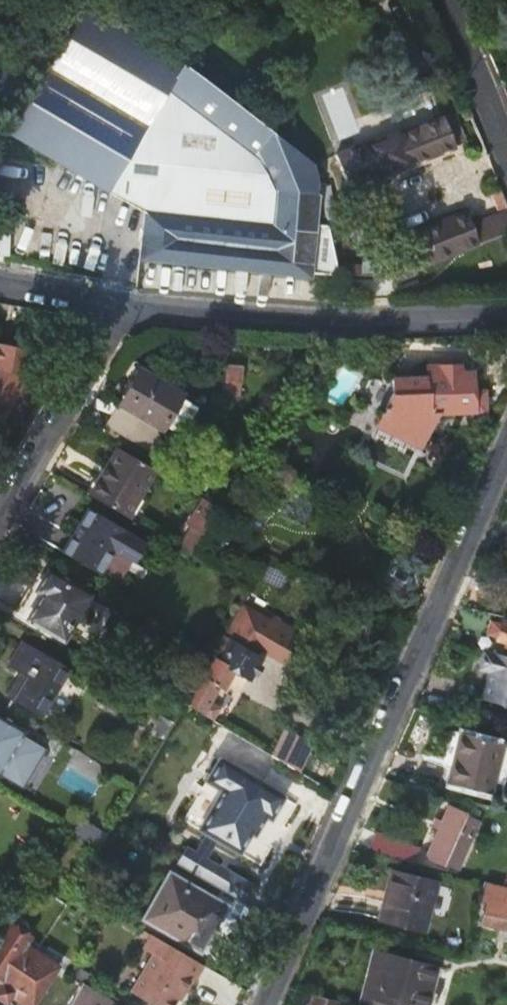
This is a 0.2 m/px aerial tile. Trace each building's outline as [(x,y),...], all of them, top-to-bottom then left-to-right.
[(150,39),(144,34),(100,0),(77,0),(3,127),(143,212),(141,258),(309,274),(311,271),(338,273),(338,265),(330,232),(312,231),(315,164),(182,62),(148,44),(150,39)] [(464,142),(453,114),(446,117),(457,144),(464,142)] [(350,188),(457,144),(446,117),(376,145),(373,141),(337,156),(350,188)] [(506,234),(506,213),(473,226),(467,210),(382,241),(388,257),(390,263),(373,263),(372,266),(338,265),(338,273),(395,274),(506,234)] [(14,397),(23,381),(29,382),(31,383),(36,352),(0,345),(0,421),(14,397)] [(228,392),(244,391),(243,361),(228,361),(228,392)] [(390,380),(392,393),(377,425),(420,446),(437,411),(472,410),(471,392),(471,373),(458,374),(457,364),(424,366),(425,378),(390,380)] [(182,397),(177,394),(141,372),(121,404),(108,426),(149,451),(164,427),(173,433),(178,432),(192,409),(191,404),(181,399),(182,397)] [(20,400),(29,382),(23,381),(14,397),(20,400)] [(482,392),(471,392),(472,410),(482,410),(482,392)] [(372,438),(364,455),(404,473),(415,452),(407,448),(404,454),(399,452),(401,445),(394,441),(391,448),(384,444),(387,439),(380,435),(377,441),(372,438)] [(116,448),(89,495),(125,516),(153,469),(116,448)] [(192,529),(180,548),(191,555),(219,509),(204,499),(188,527),(192,529)] [(232,546),(253,555),(257,546),(251,542),(256,530),(260,531),(268,513),(249,505),(232,546)] [(62,553),(96,573),(121,529),(87,509),(62,553)] [(26,619),(59,638),(85,595),(45,571),(35,589),(41,593),(26,619)] [(183,701),(202,712),(211,718),(218,705),(207,699),(217,683),(222,686),(232,668),(247,677),(259,657),(253,654),(257,647),(287,664),(303,637),(272,619),(270,622),(239,604),(238,607),(211,654),(183,701)] [(500,624),(490,621),(487,631),(497,634),(496,638),(506,641),(506,621),(501,619),(500,624)] [(9,694),(40,712),(64,670),(20,645),(8,664),(22,671),(9,694)] [(484,649),(479,668),(489,670),(483,697),(506,703),(506,654),(484,649)] [(22,787),(44,750),(21,737),(23,734),(0,721),(0,774),(22,787)] [(448,783),(491,793),(503,744),(460,732),(448,783)] [(218,787),(195,825),(235,849),(258,811),(267,816),(280,795),(216,756),(203,778),(218,787)] [(427,856),(445,864),(451,853),(463,859),(482,819),(451,805),(444,820),(437,817),(433,825),(440,828),(427,856)] [(80,820),(72,832),(98,847),(105,835),(80,820)] [(417,862),(422,850),(379,830),(372,842),(417,862)] [(177,863),(269,917),(277,904),(249,888),(251,885),(186,847),(177,863)] [(458,870),(463,859),(451,853),(445,864),(458,870)] [(380,920),(420,929),(432,881),(392,870),(380,920)] [(198,945),(217,912),(210,908),(214,900),(177,879),(153,920),(198,945)] [(506,927),(506,886),(486,881),(481,900),(486,901),(481,921),(506,927)] [(221,904),(214,900),(210,908),(217,912),(221,904)] [(3,1000),(8,992),(27,1003),(46,973),(44,972),(52,961),(20,942),(13,953),(12,952),(25,931),(6,919),(0,930),(0,998),(3,1000)] [(152,933),(143,947),(153,953),(131,990),(155,1004),(172,1004),(177,997),(182,987),(185,989),(193,976),(195,978),(204,963),(152,933)] [(371,949),(357,1004),(363,1004),(419,1004),(429,964),(371,949)] [(109,997),(83,982),(70,1004),(104,1004),(109,997)] [(182,987),(177,997),(179,999),(185,989),(182,987)] [(311,995),(308,1004),(339,1004),(340,1002),(311,995)]
